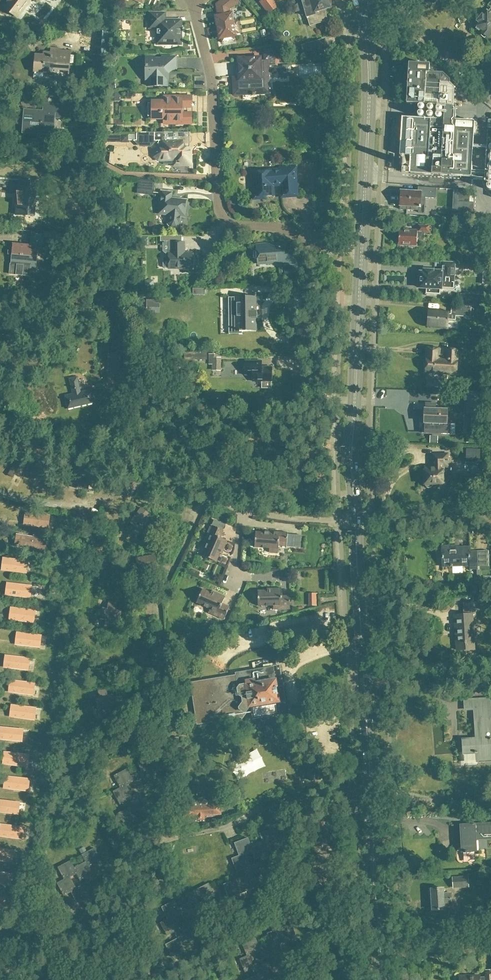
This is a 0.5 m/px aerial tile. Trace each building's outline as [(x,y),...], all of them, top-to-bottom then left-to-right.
[(8,4),(16,10),(24,0),(11,0),(8,4)] [(220,38),(236,35),(236,34),(240,33),(238,21),(234,22),(232,13),(230,14),(229,9),(239,1),(238,0),(222,0),(217,4),(219,15),(216,16),(220,38)] [(269,13),(279,6),(274,0),(263,0),(261,2),(269,13)] [(294,6),(296,12),(305,9),(310,26),(328,20),(325,9),(330,7),(330,5),(331,5),(332,2),(330,0),(303,0),(294,6)] [(490,34),(490,8),(488,12),(487,11),(482,17),(480,15),(477,19),(479,21),(474,27),(481,32),(481,33),(481,36),(485,39),(487,38),(488,38),(490,34)] [(181,43),(181,21),(166,21),(166,12),(150,12),(150,28),(159,28),(159,43),(181,43)] [(328,47),(325,39),(303,45),(306,54),(328,47)] [(70,70),(70,63),(74,63),(74,56),(71,56),(71,49),(52,48),(52,52),(45,51),(44,55),(36,54),(35,71),(58,73),(59,69),(70,70)] [(169,69),(177,69),(177,57),(147,57),(147,79),(149,79),(148,86),(167,86),(167,79),(169,79),(169,69)] [(243,79),(242,80),(235,81),(235,91),(238,93),(244,93),(245,92),(248,91),(250,94),(253,94),(254,95),(256,95),(256,94),(263,93),(265,93),(269,88),(269,82),(269,80),(270,78),(270,65),(276,65),(276,60),(261,60),(258,57),(243,58),(239,61),(240,76),(243,79)] [(410,163),(408,163),(407,162),(407,161),(406,160),(405,159),(404,159),(403,159),(402,160),(401,160),(401,161),(400,161),(400,162),(400,163),(400,164),(401,165),(402,166),(403,167),(404,167),(405,166),(406,166),(405,172),(471,177),(474,121),(455,120),(456,101),(454,100),(455,89),(450,83),(450,82),(444,74),(429,74),(430,65),(409,64),(408,86),(404,85),(403,90),(407,91),(407,104),(445,106),(444,120),(402,117),(400,155),(411,155),(410,163)] [(279,78),(287,77),(287,74),(291,73),(291,67),(282,67),(283,69),(279,69),(279,78)] [(47,97),(68,98),(68,91),(47,89),(47,97)] [(173,123),(192,123),(192,113),(182,113),(182,107),(192,107),(192,96),(182,96),(165,96),(165,101),(154,101),(154,103),(149,103),(149,116),(154,116),(154,118),(163,118),(173,118),(173,123)] [(24,132),(54,134),(56,117),(66,117),(67,105),(45,104),(45,111),(25,110),(24,132)] [(104,134),(104,143),(130,142),(130,140),(134,140),(140,147),(151,147),(157,140),(162,140),(162,145),(159,145),(155,149),(155,156),(159,160),(163,160),(163,164),(180,164),(180,165),(191,165),(191,160),(192,160),(192,148),(187,148),(187,149),(182,145),(179,145),(179,132),(164,132),(137,132),(137,133),(104,134)] [(298,196),(296,166),(280,167),(281,169),(253,171),(255,199),(262,198),(265,195),(274,195),(274,185),(282,185),(282,197),(298,196)] [(138,188),(153,190),(154,181),(139,179),(138,188)] [(18,192),(16,214),(35,215),(37,183),(19,181),(18,192),(17,191),(17,192),(18,192)] [(418,192),(401,191),(400,209),(419,210),(419,213),(424,213),(425,198),(436,198),(437,188),(418,187),(418,192)] [(470,190),(458,189),(457,202),(469,203),(470,190)] [(186,216),(188,200),(172,198),(173,192),(162,191),(160,213),(170,215),(169,224),(171,227),(177,228),(181,225),(182,216),(186,216)] [(429,202),(429,221),(443,221),(443,202),(429,202)] [(473,203),(469,203),(457,202),(456,215),(472,216),(473,203)] [(400,230),(399,238),(397,238),(396,243),(399,243),(399,245),(409,245),(409,247),(415,247),(415,245),(417,245),(417,239),(424,239),(424,232),(429,232),(429,225),(419,225),(419,230),(404,229),(404,230),(400,230)] [(185,253),(185,242),(172,242),(172,253),(169,253),(169,268),(193,268),(193,265),(194,263),(194,257),(193,256),(193,253),(185,253)] [(28,275),(29,270),(36,271),(39,246),(13,243),(10,266),(11,266),(10,273),(28,275)] [(282,265),(296,264),(294,248),(285,249),(285,244),(269,245),(269,244),(258,244),(258,251),(255,251),(254,252),(255,258),(256,259),(257,259),(257,264),(274,263),(275,262),(282,261),(282,265)] [(455,278),(455,277),(455,263),(442,262),(441,271),(424,270),(424,273),(420,272),(420,288),(427,288),(427,293),(441,293),(441,290),(442,290),(442,289),(451,289),(451,277),(455,278)] [(490,307),(490,298),(490,297),(478,296),(462,295),(461,305),(490,307)] [(256,311),(256,296),(235,297),(229,297),(229,318),(236,318),(236,331),(239,331),(239,334),(242,334),(242,331),(256,331),(256,318),(257,318),(257,317),(256,317),(256,312),(257,311),(256,311)] [(117,297),(102,297),(101,310),(117,311),(117,297)] [(449,312),(429,310),(428,327),(447,328),(448,319),(455,320),(456,314),(462,315),(463,307),(452,306),(451,314),(449,314),(449,312)] [(487,349),(489,337),(480,336),(478,348),(487,349)] [(427,348),(425,372),(455,374),(457,350),(447,349),(447,355),(438,354),(439,349),(427,348)] [(206,352),(184,352),(184,360),(206,360),(206,352)] [(221,371),(221,358),(217,357),(217,354),(209,354),(209,364),(212,365),(212,371),(221,371)] [(272,388),(272,381),(272,367),(259,367),(259,361),(246,361),(246,375),(253,375),(253,381),(257,381),(262,381),(262,388),(272,388)] [(65,396),(67,402),(68,408),(95,402),(93,395),(95,394),(94,389),(81,392),(78,377),(70,379),(73,394),(65,396)] [(425,423),(425,433),(446,434),(446,424),(447,424),(447,410),(435,409),(435,406),(426,406),(426,409),(425,409),(425,423)] [(433,466),(425,466),(425,485),(426,486),(427,487),(428,488),(430,488),(431,487),(432,487),(433,485),(432,483),(443,483),(443,470),(444,470),(444,464),(448,464),(448,454),(444,454),(443,453),(432,454),(433,466)] [(13,477),(16,473),(22,477),(26,471),(25,469),(28,464),(18,458),(8,474),(13,477)] [(37,476),(43,480),(47,482),(51,475),(46,472),(49,467),(39,461),(30,477),(28,476),(26,480),(32,484),(37,476)] [(70,483),(78,484),(77,488),(83,489),(85,470),(75,469),(74,475),(71,475),(70,483)] [(85,470),(83,489),(88,490),(89,485),(96,486),(97,478),(95,478),(96,472),(85,470)] [(128,490),(125,494),(129,497),(141,482),(133,475),(129,480),(127,479),(122,485),(128,490)] [(142,507),(130,522),(135,526),(138,522),(144,527),(149,520),(147,519),(150,514),(142,507)] [(26,512),(25,520),(29,520),(28,525),(38,526),(48,527),(50,515),(36,514),(30,513),(26,512)] [(205,540),(209,542),(203,556),(210,559),(210,560),(213,562),(214,561),(217,562),(222,550),(224,551),(228,541),(221,538),(224,530),(212,525),(205,540)] [(254,539),(256,539),(255,547),(270,548),(270,552),(279,553),(279,546),(287,546),(288,532),(269,531),(269,533),(256,532),(256,534),(255,535),(254,539)] [(17,534),(16,542),(20,543),(19,547),(25,548),(39,550),(44,551),(46,539),(41,538),(33,537),(31,537),(21,535),(17,534)] [(470,548),(442,548),(443,566),(469,565),(470,568),(477,568),(477,552),(470,552),(470,548)] [(155,555),(137,559),(138,564),(142,563),(144,571),(151,570),(151,567),(157,566),(155,555)] [(4,558),(3,566),(7,566),(6,570),(26,573),(27,561),(8,559),(4,558)] [(8,583),(7,591),(11,591),(10,595),(20,596),(30,598),(31,586),(18,584),(12,583),(8,583)] [(259,598),(259,606),(274,606),(274,610),(291,609),(290,596),(282,596),(282,588),(271,588),(271,590),(258,590),(258,593),(257,594),(257,597),(259,598)] [(199,595),(200,596),(197,603),(211,609),(209,613),(225,619),(230,607),(223,604),(226,597),(216,592),(215,594),(203,589),(202,591),(200,591),(199,595)] [(490,595),(478,595),(478,603),(490,603),(490,595)] [(317,613),(325,612),(325,600),(316,601),(317,613)] [(103,608),(102,614),(121,617),(122,611),(116,610),(117,602),(109,601),(108,609),(103,608)] [(11,607),(10,615),(14,616),(14,620),(24,621),(34,622),(35,611),(21,609),(15,608),(11,607)] [(121,617),(102,614),(101,619),(106,620),(105,627),(113,629),(114,621),(120,622),(121,617)] [(472,614),(455,615),(457,650),(474,649),(472,614)] [(17,632),(16,640),(20,641),(20,645),(30,646),(40,647),(41,635),(27,634),(21,633),(17,632)] [(6,655),(5,663),(9,664),(8,668),(18,669),(28,670),(30,658),(16,657),(10,656),(6,655)] [(236,673),(236,676),(191,683),(197,725),(237,719),(237,717),(241,717),(244,712),(245,712),(246,712),(249,707),(252,707),(254,719),(281,714),(279,702),(285,701),(280,666),(236,673)] [(11,680),(10,688),(14,688),(13,693),(23,694),(33,695),(35,683),(21,681),(15,681),(11,680)] [(97,705),(115,700),(114,694),(108,696),(106,689),(98,691),(100,698),(96,699),(97,705)] [(463,740),(464,753),(477,752),(477,761),(490,760),(490,707),(490,699),(465,700),(465,709),(474,709),(476,739),(463,740)] [(117,705),(115,700),(97,705),(98,710),(102,709),(105,716),(112,714),(110,707),(117,705)] [(169,702),(172,720),(183,718),(180,700),(169,702)] [(12,705),(11,713),(15,713),(14,717),(24,719),(34,720),(36,708),(22,706),(16,706),(12,705)] [(2,735),(2,739),(8,740),(22,741),(23,730),(13,729),(3,728),(0,727),(0,735),(2,735)] [(171,749),(180,748),(179,737),(170,738),(171,749)] [(306,749),(287,751),(288,759),(307,757),(306,749)] [(5,752),(4,760),(8,760),(7,764),(27,767),(28,755),(9,753),(5,752)] [(164,758),(161,752),(138,764),(142,771),(145,776),(146,775),(162,767),(159,760),(164,758)] [(133,782),(131,777),(127,769),(115,776),(121,788),(126,785),(133,782)] [(153,782),(163,776),(159,769),(149,774),(153,782)] [(319,770),(309,771),(309,781),(320,780),(319,770)] [(145,776),(142,771),(131,777),(133,782),(137,789),(149,782),(146,775),(145,776)] [(6,777),(5,784),(9,785),(8,789),(28,791),(29,779),(10,777),(6,777)] [(121,788),(114,792),(122,806),(126,804),(125,802),(127,800),(133,797),(126,785),(121,788)] [(146,805),(139,793),(133,797),(127,800),(131,807),(134,812),(146,805)] [(221,814),(220,805),(219,797),(184,800),(185,823),(196,822),(196,820),(204,819),(204,816),(221,814)] [(8,813),(18,815),(19,803),(9,802),(0,800),(0,812),(8,813)] [(134,812),(131,807),(119,813),(126,826),(138,819),(134,812)] [(461,825),(463,852),(476,851),(475,837),(490,837),(490,823),(461,825)] [(0,830),(0,832),(4,833),(3,837),(23,839),(24,828),(5,825),(1,824),(0,830)] [(260,834),(263,841),(266,846),(279,842),(274,829),(260,834)] [(246,854),(253,851),(251,846),(248,838),(235,843),(240,856),(246,854)] [(269,854),(266,846),(263,841),(251,846),(253,851),(256,859),(269,854)] [(12,863),(13,851),(4,850),(0,849),(0,861),(12,863)] [(86,862),(89,867),(101,861),(95,849),(82,855),(86,862)] [(250,866),(246,854),(240,856),(232,859),(237,871),(241,870),(244,869),(250,866)] [(58,868),(64,880),(70,877),(77,874),(74,868),(71,861),(58,868)] [(93,874),(89,867),(86,862),(74,868),(77,874),(80,881),(93,874)] [(250,881),(263,876),(258,864),(250,866),(244,869),(247,876),(248,876),(250,881)] [(232,889),(235,896),(253,889),(250,881),(248,876),(247,876),(224,885),(227,891),(232,889)] [(468,876),(452,877),(453,889),(469,887),(468,876)] [(76,888),(70,877),(64,880),(57,883),(64,896),(71,892),(76,889),(76,888)] [(212,890),(209,884),(186,895),(190,902),(193,907),(210,899),(206,893),(212,890)] [(71,892),(74,899),(75,899),(78,904),(90,897),(83,885),(76,888),(76,889),(71,892)] [(443,888),(431,889),(429,890),(430,896),(432,896),(433,910),(445,909),(445,904),(451,903),(451,893),(444,893),(443,888)] [(0,897),(0,909),(8,910),(10,899),(0,897)] [(75,899),(74,899),(62,905),(69,917),(82,911),(78,904),(75,899)] [(162,907),(168,919),(174,917),(181,914),(178,908),(175,901),(162,907)] [(178,908),(181,914),(184,921),(197,914),(193,907),(190,902),(178,908)] [(175,932),(179,929),(174,917),(168,919),(161,923),(167,935),(172,933),(175,932)] [(270,940),(271,940),(273,946),(291,939),(288,931),(294,929),(291,923),(267,933),(270,940)] [(178,938),(181,943),(193,937),(187,925),(179,929),(175,932),(178,938)] [(181,943),(178,938),(166,944),(172,957),(185,951),(181,943)] [(253,954),(260,951),(258,945),(255,938),(243,943),(248,956),(253,954)] [(258,945),(260,951),(263,959),(276,953),(273,946),(271,940),(270,940),(258,945)] [(250,970),(253,968),(258,966),(253,954),(248,956),(240,959),(245,971),(250,970)] [(255,975),(257,979),(260,979),(270,976),(265,963),(258,966),(253,968),(255,975)]
